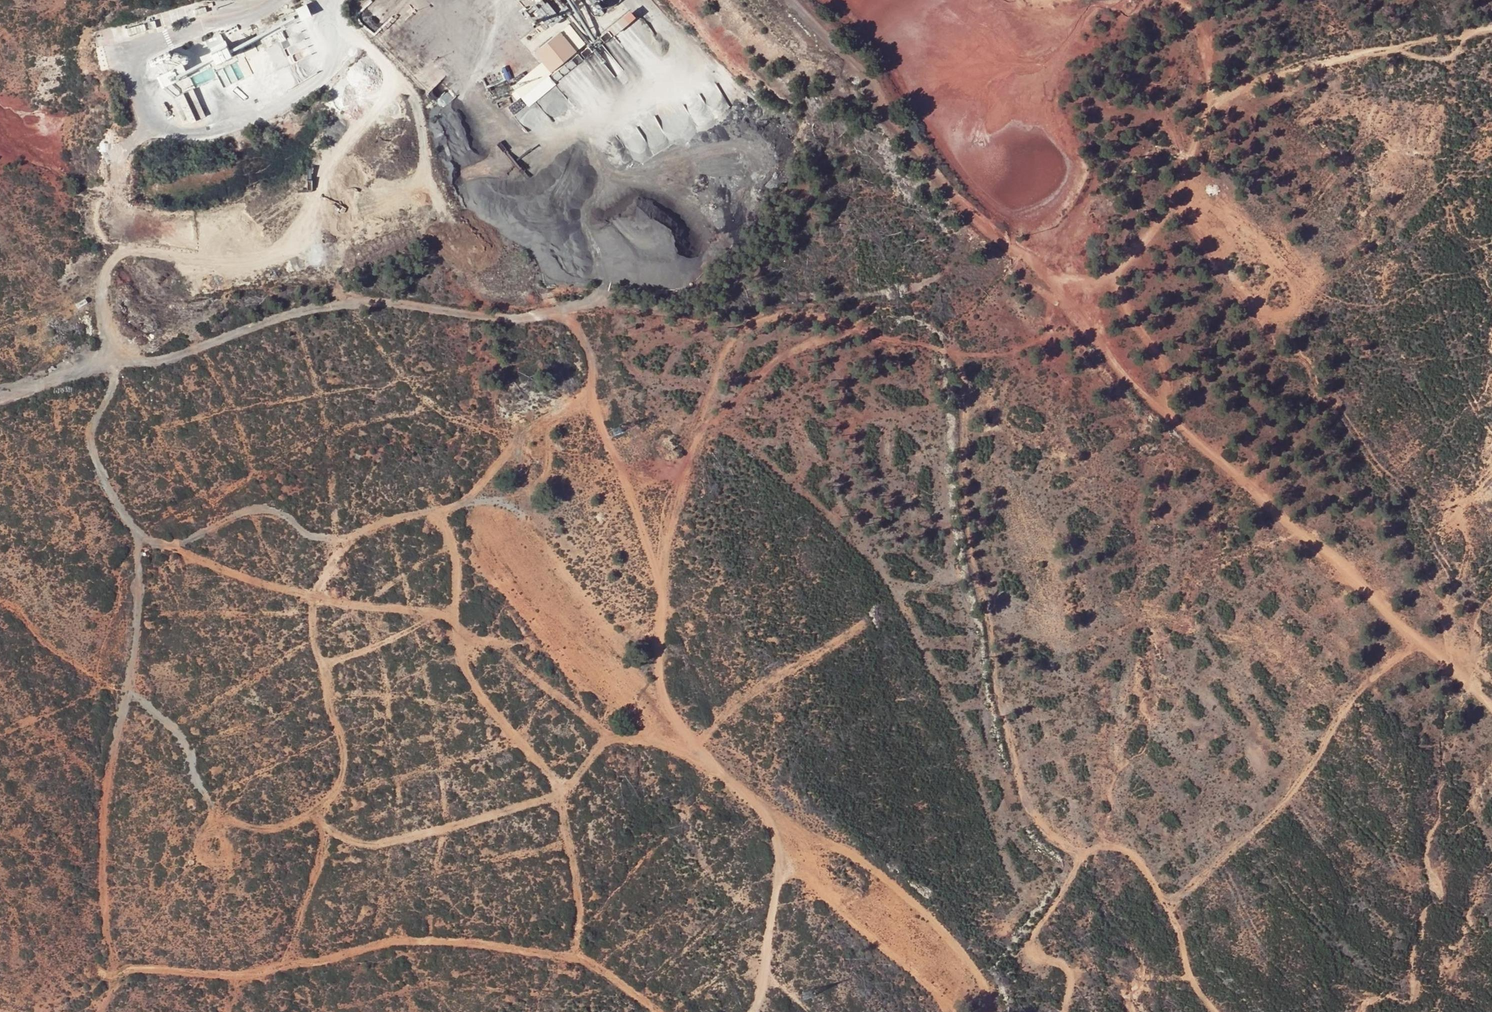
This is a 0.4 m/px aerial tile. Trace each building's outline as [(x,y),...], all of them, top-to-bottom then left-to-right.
[(313,75),(313,35),(315,35),(315,26),(313,20),(311,20),(311,4),(311,3),(302,6),(302,21),(281,29),(298,79),(311,75),(313,75)] [(616,32),(640,17),(636,10),(612,25),(616,32)] [(537,49),(546,60),(514,84),(530,105),(559,83),(551,73),(589,44),(572,22),(537,49)] [(173,52),(153,61),(159,76),(180,67),(173,52)] [(181,94),(193,120),(197,118),(193,109),(196,108),(193,101),(197,99),(192,89),(181,94)]
